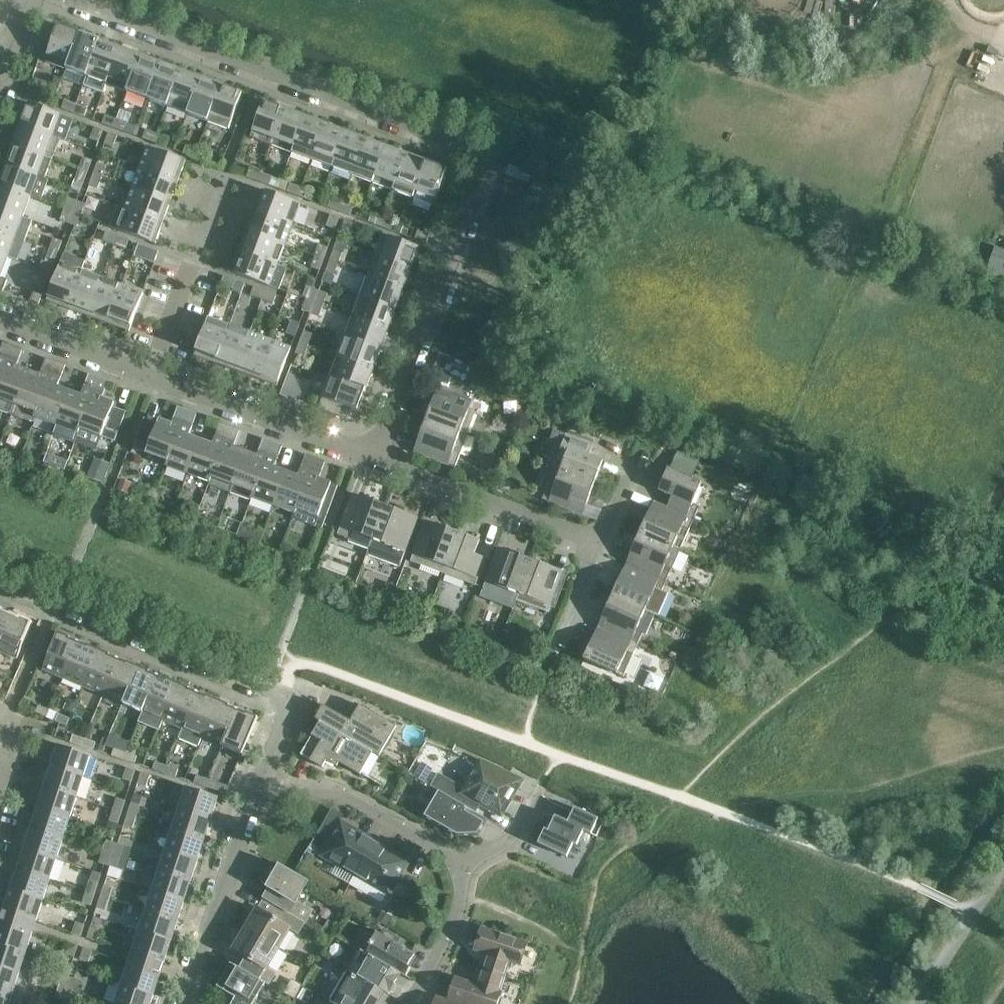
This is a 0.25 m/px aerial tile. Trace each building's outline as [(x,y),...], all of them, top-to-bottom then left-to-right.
[(81,33),(59,25),(49,51),(43,50),(40,59),(45,60),(67,68),(76,47),(81,33)] [(76,47),(67,68),(87,76),(100,40),(81,33),(76,47)] [(100,40),(87,76),(84,82),(105,90),(107,83),(120,48),(100,40)] [(120,48),(107,83),(127,91),(140,55),(120,48)] [(140,55),(127,91),(147,98),(160,62),(140,55)] [(160,62),(147,98),(168,106),(181,70),(160,62)] [(181,70),(168,106),(188,113),(201,77),(181,70)] [(201,77),(188,113),(208,121),(221,85),(201,77)] [(221,85),(208,121),(229,129),(243,93),(221,85)] [(40,91),(29,86),(26,95),(37,99),(40,91)] [(65,99),(62,108),(73,112),(77,104),(65,99)] [(251,136),(271,144),(285,108),(264,101),(251,136)] [(29,102),(22,123),(54,134),(61,137),(65,138),(72,118),(29,102)] [(77,104),(73,112),(85,117),(88,108),(77,104)] [(285,108),(271,144),(292,152),(305,116),(285,108)] [(105,114),(102,123),(114,127),(117,118),(105,114)] [(305,116),(292,152),(312,159),(325,123),(305,116)] [(117,118),(114,127),(133,134),(136,125),(117,118)] [(22,123),(14,143),(46,156),(51,158),(53,159),(61,137),(54,134),(22,123)] [(325,123),(312,159),(332,167),(345,131),(325,123)] [(95,127),(90,138),(99,142),(103,130),(95,127)] [(146,129),(143,138),(154,142),(158,134),(146,129)] [(345,131),(332,167),(352,174),(366,139),(345,131)] [(110,132),(105,144),(113,146),(118,135),(110,132)] [(158,134),(154,142),(166,146),(169,138),(158,134)] [(366,139),(352,174),(373,182),(386,146),(366,139)] [(14,143),(7,164),(39,176),(44,177),(51,158),(46,156),(14,143)] [(187,144),(183,153),(195,157),(198,149),(187,144)] [(148,146),(140,168),(178,182),(186,161),(148,146)] [(386,146),(373,182),(393,190),(406,154),(386,146)] [(198,149),(195,157),(206,162),(209,153),(198,149)] [(406,154),(393,190),(413,197),(420,175),(425,161),(406,154)] [(84,157),(80,168),(88,171),(92,160),(84,157)] [(420,175),(413,197),(434,205),(448,169),(425,161),(420,175)] [(98,162),(94,173),(102,176),(106,165),(98,162)] [(0,182),(0,185),(31,196),(38,199),(46,178),(44,177),(39,176),(7,164),(0,182)] [(528,183),(531,173),(509,165),(506,174),(528,183)] [(88,171),(80,168),(75,179),(84,182),(88,171)] [(140,168),(133,188),(171,202),(178,182),(140,168)] [(250,168),(247,177),(258,181),(261,172),(250,168)] [(261,172),(258,181),(270,185),(273,176),(261,172)] [(94,173),(90,185),(98,187),(102,176),(94,173)] [(290,183),(287,191),(299,195),(302,187),(290,183)] [(23,216),(31,196),(0,185),(0,207),(23,216)] [(302,187),(299,195),(310,200),(313,191),(302,187)] [(133,188),(125,208),(164,222),(171,202),(133,188)] [(262,189),(255,210),(293,224),(301,203),(262,189)] [(69,197),(64,208),(73,211),(77,200),(69,197)] [(331,198),(328,206),(339,210),(343,202),(331,198)] [(77,200),(73,211),(81,215),(86,203),(77,200)] [(343,202),(339,210),(351,215),(354,206),(343,202)] [(23,240),(31,219),(23,216),(0,207),(0,231),(23,240)] [(73,211),(64,208),(60,220),(69,223),(73,211)] [(125,208),(118,229),(156,243),(164,222),(125,208)] [(255,210),(247,230),(285,245),(293,224),(255,210)] [(73,211),(69,223),(77,226),(81,215),(73,211)] [(371,213),(368,221),(380,226),(383,217),(371,213)] [(339,217),(331,214),(327,226),(335,229),(339,217)] [(383,217),(380,226),(391,230),(394,221),(383,217)] [(345,220),(341,231),(350,234),(354,223),(345,220)] [(247,230),(239,251),(278,265),(285,245),(247,230)] [(418,230),(415,238),(427,243),(430,234),(418,230)] [(8,257),(16,260),(23,240),(0,231),(0,253),(8,257)] [(118,236),(106,232),(103,240),(115,244),(118,236)] [(383,234),(375,255),(411,268),(419,247),(383,234)] [(118,236),(115,244),(126,248),(129,240),(118,236)] [(54,237),(49,249),(58,252),(62,241),(54,237)] [(159,251),(137,243),(134,251),(156,259),(159,251)] [(320,244),(315,255),(324,259),(328,247),(320,244)] [(990,261),(1003,266),(1003,250),(995,247),(991,254),(990,261)] [(58,252),(49,249),(45,260),(54,263),(58,252)] [(334,249),(330,261),(339,264),(343,253),(334,249)] [(239,251),(232,271),(270,285),(278,265),(239,251)] [(3,292),(8,279),(1,277),(8,257),(0,253),(0,290),(3,292)] [(324,259),(315,255),(311,267),(320,270),(324,259)] [(375,255),(368,275),(403,289),(411,268),(375,255)] [(330,261),(326,272),(334,275),(339,264),(330,261)] [(61,262),(47,300),(68,308),(82,270),(61,262)] [(82,270),(68,308),(88,315),(102,277),(82,270)] [(224,275),(221,284),(233,288),(236,279),(224,275)] [(368,275),(360,296),(396,309),(403,289),(368,275)] [(102,277),(88,315),(108,323),(123,285),(102,277)] [(313,288),(317,280),(309,277),(306,285),(311,287),(313,288)] [(123,285),(108,323),(130,331),(144,293),(123,285)] [(265,291),(254,286),(251,294),(262,299),(265,291)] [(311,287),(307,298),(315,301),(319,290),(311,287)] [(34,289),(30,301),(38,304),(43,292),(34,289)] [(319,290),(315,301),(324,304),(328,293),(319,290)] [(265,291),(262,299),(273,303),(277,295),(265,291)] [(360,296),(352,316),(388,329),(396,309),(360,296)] [(303,309),(305,310),(311,312),(315,301),(307,298),(303,309)] [(315,301),(311,312),(319,315),(324,304),(315,301)] [(352,316),(345,337),(380,350),(388,329),(352,316)] [(209,317),(195,355),(216,363),(230,325),(209,317)] [(296,336),(300,323),(292,320),(287,333),(296,336)] [(230,325),(216,363),(236,370),(250,332),(230,325)] [(305,331),(300,342),(308,345),(313,334),(305,331)] [(250,332),(236,370),(256,378),(270,340),(250,332)] [(345,337),(337,356),(373,370),(380,350),(345,337)] [(270,340),(256,378),(277,385),(291,347),(270,340)] [(300,342),(296,353),(304,356),(308,345),(300,342)] [(14,346),(4,343),(0,352),(0,384),(14,346)] [(12,415),(16,405),(28,370),(17,366),(23,350),(14,346),(0,384),(0,411),(12,415)] [(337,356),(330,377),(365,390),(373,370),(337,356)] [(28,370),(16,405),(12,415),(32,422),(34,417),(36,412),(56,362),(46,358),(40,374),(28,370)] [(442,388),(438,398),(438,399),(434,397),(426,419),(467,434),(475,414),(482,416),(487,403),(473,398),(476,391),(466,387),(474,367),(454,359),(449,372),(440,369),(434,384),(442,388)] [(56,362),(36,412),(34,417),(57,425),(70,390),(58,385),(66,366),(56,362)] [(70,390),(57,425),(53,434),(72,441),(77,440),(81,429),(80,428),(81,425),(99,378),(89,374),(81,395),(70,390)] [(330,377),(318,408),(344,418),(348,406),(358,410),(365,390),(330,377)] [(99,378),(81,425),(80,428),(81,429),(102,437),(105,429),(118,433),(128,407),(102,397),(108,381),(99,378)] [(295,381),(286,378),(280,394),(296,401),(300,392),(295,381)] [(531,414),(534,408),(535,406),(529,404),(528,406),(526,412),(531,414)] [(136,440),(150,445),(147,452),(168,460),(168,461),(169,462),(170,459),(188,411),(178,407),(172,423),(146,414),(136,440)] [(169,462),(168,461),(167,465),(189,473),(201,439),(190,435),(197,414),(188,411),(170,459),(169,462)] [(460,454),(467,434),(426,419),(414,451),(455,467),(460,454)] [(584,429),(595,434),(598,424),(587,420),(584,429)] [(201,439),(189,473),(211,481),(212,478),(211,477),(230,427),(220,423),(213,444),(201,439)] [(212,478),(211,481),(209,485),(229,492),(232,484),(245,450),(234,446),(240,430),(230,427),(211,477),(212,478)] [(560,452),(555,467),(596,482),(604,460),(591,455),(594,444),(554,429),(548,444),(560,452)] [(245,450),(232,484),(254,492),(253,493),(254,493),(256,490),(273,442),(263,439),(257,455),(245,450)] [(254,493),(253,493),(252,497),(274,505),(287,471),(275,467),(282,446),(273,442),(256,490),(254,493)] [(287,471),(274,505),(296,513),(298,509),(297,509),(298,506),(315,458),(306,455),(298,475),(287,471)] [(89,478),(103,483),(110,463),(97,458),(89,478)] [(297,509),(298,509),(296,513),(294,518),(322,528),(338,485),(319,478),(325,462),(315,458),(298,506),(297,509)] [(543,499),(549,501),(570,509),(574,498),(588,503),(596,482),(555,467),(543,499)] [(672,496),(667,506),(694,518),(699,506),(693,503),(702,483),(669,468),(659,490),(672,496)] [(130,481),(119,476),(115,487),(126,491),(130,481)] [(348,506),(338,534),(351,538),(350,541),(369,548),(370,546),(371,546),(386,505),(364,497),(359,511),(348,506)] [(400,566),(406,552),(413,531),(402,526),(407,513),(386,505),(371,546),(368,554),(400,566)] [(649,511),(640,533),(673,548),(673,547),(680,550),(694,518),(667,506),(663,517),(649,511)] [(241,527),(232,524),(229,532),(238,536),(241,527)] [(421,533),(413,554),(411,561),(443,573),(458,532),(437,524),(432,537),(421,533)] [(458,532),(443,573),(476,585),(486,558),(475,553),(480,540),(458,532)] [(666,581),(671,569),(680,550),(673,547),(673,548),(640,533),(631,553),(644,558),(639,569),(666,581)] [(494,560),(486,581),(481,596),(513,608),(516,600),(531,559),(510,551),(505,564),(494,560)] [(531,559),(516,600),(549,612),(559,584),(548,580),(553,567),(531,559)] [(621,574),(612,596),(645,610),(652,613),(655,614),(665,592),(662,590),(666,581),(639,569),(635,580),(621,574)] [(385,581),(382,590),(392,594),(396,585),(385,581)] [(616,622),(611,633),(638,644),(643,632),(652,613),(645,610),(612,596),(603,616),(616,622)] [(12,612),(0,607),(0,641),(12,612)] [(0,641),(0,651),(18,659),(33,621),(12,612),(0,641)] [(43,670),(64,678),(80,641),(59,632),(43,670)] [(638,644),(611,633),(607,643),(593,637),(584,659),(624,676),(638,644)] [(80,641),(64,678),(84,687),(100,649),(80,641)] [(100,649),(84,687),(103,695),(119,658),(100,649)] [(119,658),(103,695),(124,704),(140,667),(119,658)] [(140,667),(124,704),(143,712),(159,675),(140,667)] [(650,673),(645,685),(659,691),(664,679),(650,673)] [(159,675),(143,712),(140,720),(159,728),(163,720),(179,683),(159,675)] [(179,683),(163,720),(182,728),(198,691),(179,683)] [(198,691),(182,728),(179,736),(198,745),(202,737),(218,700),(198,691)] [(218,700),(202,737),(222,745),(238,708),(218,700)] [(39,705),(36,712),(47,716),(50,709),(39,705)] [(238,708),(222,745),(243,754),(259,717),(238,708)] [(313,722),(318,725),(372,756),(380,761),(383,756),(395,737),(395,735),(397,731),(360,709),(353,721),(347,723),(322,708),(313,722)] [(59,713),(56,720),(61,723),(67,725),(70,718),(59,713)] [(372,756),(318,725),(299,758),(321,771),(325,763),(336,769),(338,765),(359,777),(372,756)] [(108,738),(105,744),(114,748),(121,750),(125,739),(110,733),(108,738)] [(73,734),(71,742),(82,746),(85,738),(73,734)] [(85,738),(82,746),(93,749),(96,742),(85,738)] [(59,744),(52,765),(84,776),(91,755),(59,744)] [(114,748),(112,756),(123,759),(126,752),(121,750),(114,748)] [(126,752),(123,759),(135,763),(137,755),(126,752)] [(156,761),(153,769),(164,773),(167,765),(156,761)] [(466,791),(437,774),(431,786),(439,791),(468,807),(475,811),(482,801),(500,812),(519,781),(481,763),(466,791)] [(52,765),(45,786),(77,796),(84,776),(52,765)] [(167,765),(164,773),(176,777),(178,769),(167,765)] [(136,770),(127,767),(123,778),(132,781),(136,770)] [(428,783),(434,772),(427,768),(420,779),(428,783)] [(142,772),(138,783),(147,786),(150,774),(142,772)] [(415,777),(408,773),(403,780),(411,785),(415,777)] [(197,775),(194,783),(206,786),(208,779),(197,775)] [(208,779),(206,786),(217,790),(220,782),(208,779)] [(45,786),(39,807),(70,817),(77,796),(45,786)] [(187,787),(180,807),(212,818),(218,797),(187,787)] [(468,807),(439,791),(425,815),(457,834),(478,833),(485,821),(466,810),(468,807)] [(117,797),(113,809),(122,812),(126,800),(117,797)] [(131,802),(128,813),(136,816),(140,805),(131,802)] [(39,807),(32,827),(63,838),(70,817),(39,807)] [(180,807),(173,828),(205,838),(212,818),(180,807)] [(549,830),(545,829),(538,843),(567,857),(574,843),(577,845),(584,830),(597,836),(604,821),(575,807),(568,821),(556,815),(549,830)] [(122,812),(113,809),(109,820),(118,823),(122,812)] [(128,813),(124,825),(133,828),(136,816),(128,813)] [(341,820),(320,856),(354,876),(375,840),(341,820)] [(32,827),(25,848),(57,859),(63,838),(32,827)] [(173,828),(166,849),(198,859),(205,838),(173,828)] [(106,839),(103,851),(111,854),(115,842),(106,839)] [(375,840),(354,876),(389,896),(410,860),(375,840)] [(115,842),(111,854),(120,856),(124,845),(115,842)] [(314,855),(319,846),(311,842),(306,850),(314,855)] [(25,848),(18,869),(50,879),(57,859),(25,848)] [(191,880),(198,859),(166,849),(160,870),(191,880)] [(111,854),(103,851),(99,862),(107,865),(111,854)] [(111,854),(107,865),(116,868),(120,856),(111,854)] [(264,898),(305,922),(310,912),(297,904),(310,883),(274,862),(262,882),(267,885),(267,886),(270,888),(264,898)] [(18,869),(11,890),(43,900),(50,879),(18,869)] [(184,901),(191,880),(160,870),(153,890),(184,901)] [(123,881),(133,884),(136,876),(126,872),(123,881)] [(90,879),(86,891),(95,894),(99,882),(90,879)] [(104,884),(101,896),(109,899),(113,887),(104,884)] [(11,890),(4,910),(3,915),(35,925),(36,920),(43,900),(11,890)] [(178,922),(184,901),(153,890),(146,911),(178,922)] [(95,894),(86,891),(82,902),(91,905),(95,894)] [(101,896),(97,907),(106,910),(109,899),(101,896)] [(264,898),(246,928),(285,951),(297,931),(299,933),(305,922),(264,898)] [(388,909),(382,921),(391,926),(397,915),(388,909)] [(171,942),(178,922),(146,911),(139,932),(171,942)] [(0,924),(0,943),(26,951),(33,930),(35,925),(3,915),(0,924)] [(322,931),(331,937),(338,926),(329,920),(322,931)] [(76,921),(72,933),(81,936),(85,924),(76,921)] [(100,929),(91,926),(87,938),(96,941),(100,929)] [(487,954),(482,968),(506,976),(510,961),(521,965),(529,942),(482,926),(474,950),(487,954)] [(228,960),(231,962),(266,982),(269,983),(276,973),(272,971),(285,951),(246,928),(228,960)] [(377,931),(364,952),(403,974),(415,954),(377,931)] [(163,967),(171,942),(139,932),(131,957),(163,967)] [(79,945),(70,942),(66,954),(75,956),(79,945)] [(20,972),(26,951),(0,943),(0,966),(20,972)] [(84,947),(80,958),(89,961),(93,950),(84,947)] [(364,952),(352,971),(389,993),(396,987),(403,974),(364,952)] [(131,957),(122,983),(154,993),(163,967),(131,957)] [(231,962),(217,986),(236,997),(232,1003),(253,1003),(266,982),(231,962)] [(13,993),(20,972),(0,966),(0,989),(13,993)] [(448,999),(462,1003),(498,1003),(502,992),(500,992),(506,976),(482,968),(477,984),(456,977),(448,999)] [(332,1002),(335,1003),(378,1003),(386,992),(389,993),(352,971),(332,1002)] [(444,973),(440,981),(448,985),(453,977),(444,973)] [(62,974),(59,985),(67,988),(71,977),(62,974)] [(71,977),(67,988),(76,991),(80,980),(71,977)] [(116,1003),(117,1003),(151,1003),(154,993),(122,983),(116,1003)] [(67,988),(59,985),(55,997),(63,1000),(67,988)] [(67,988),(63,1000),(72,1003),(76,991),(67,988)] [(13,993),(0,989),(0,1003),(9,1003),(13,993)]
